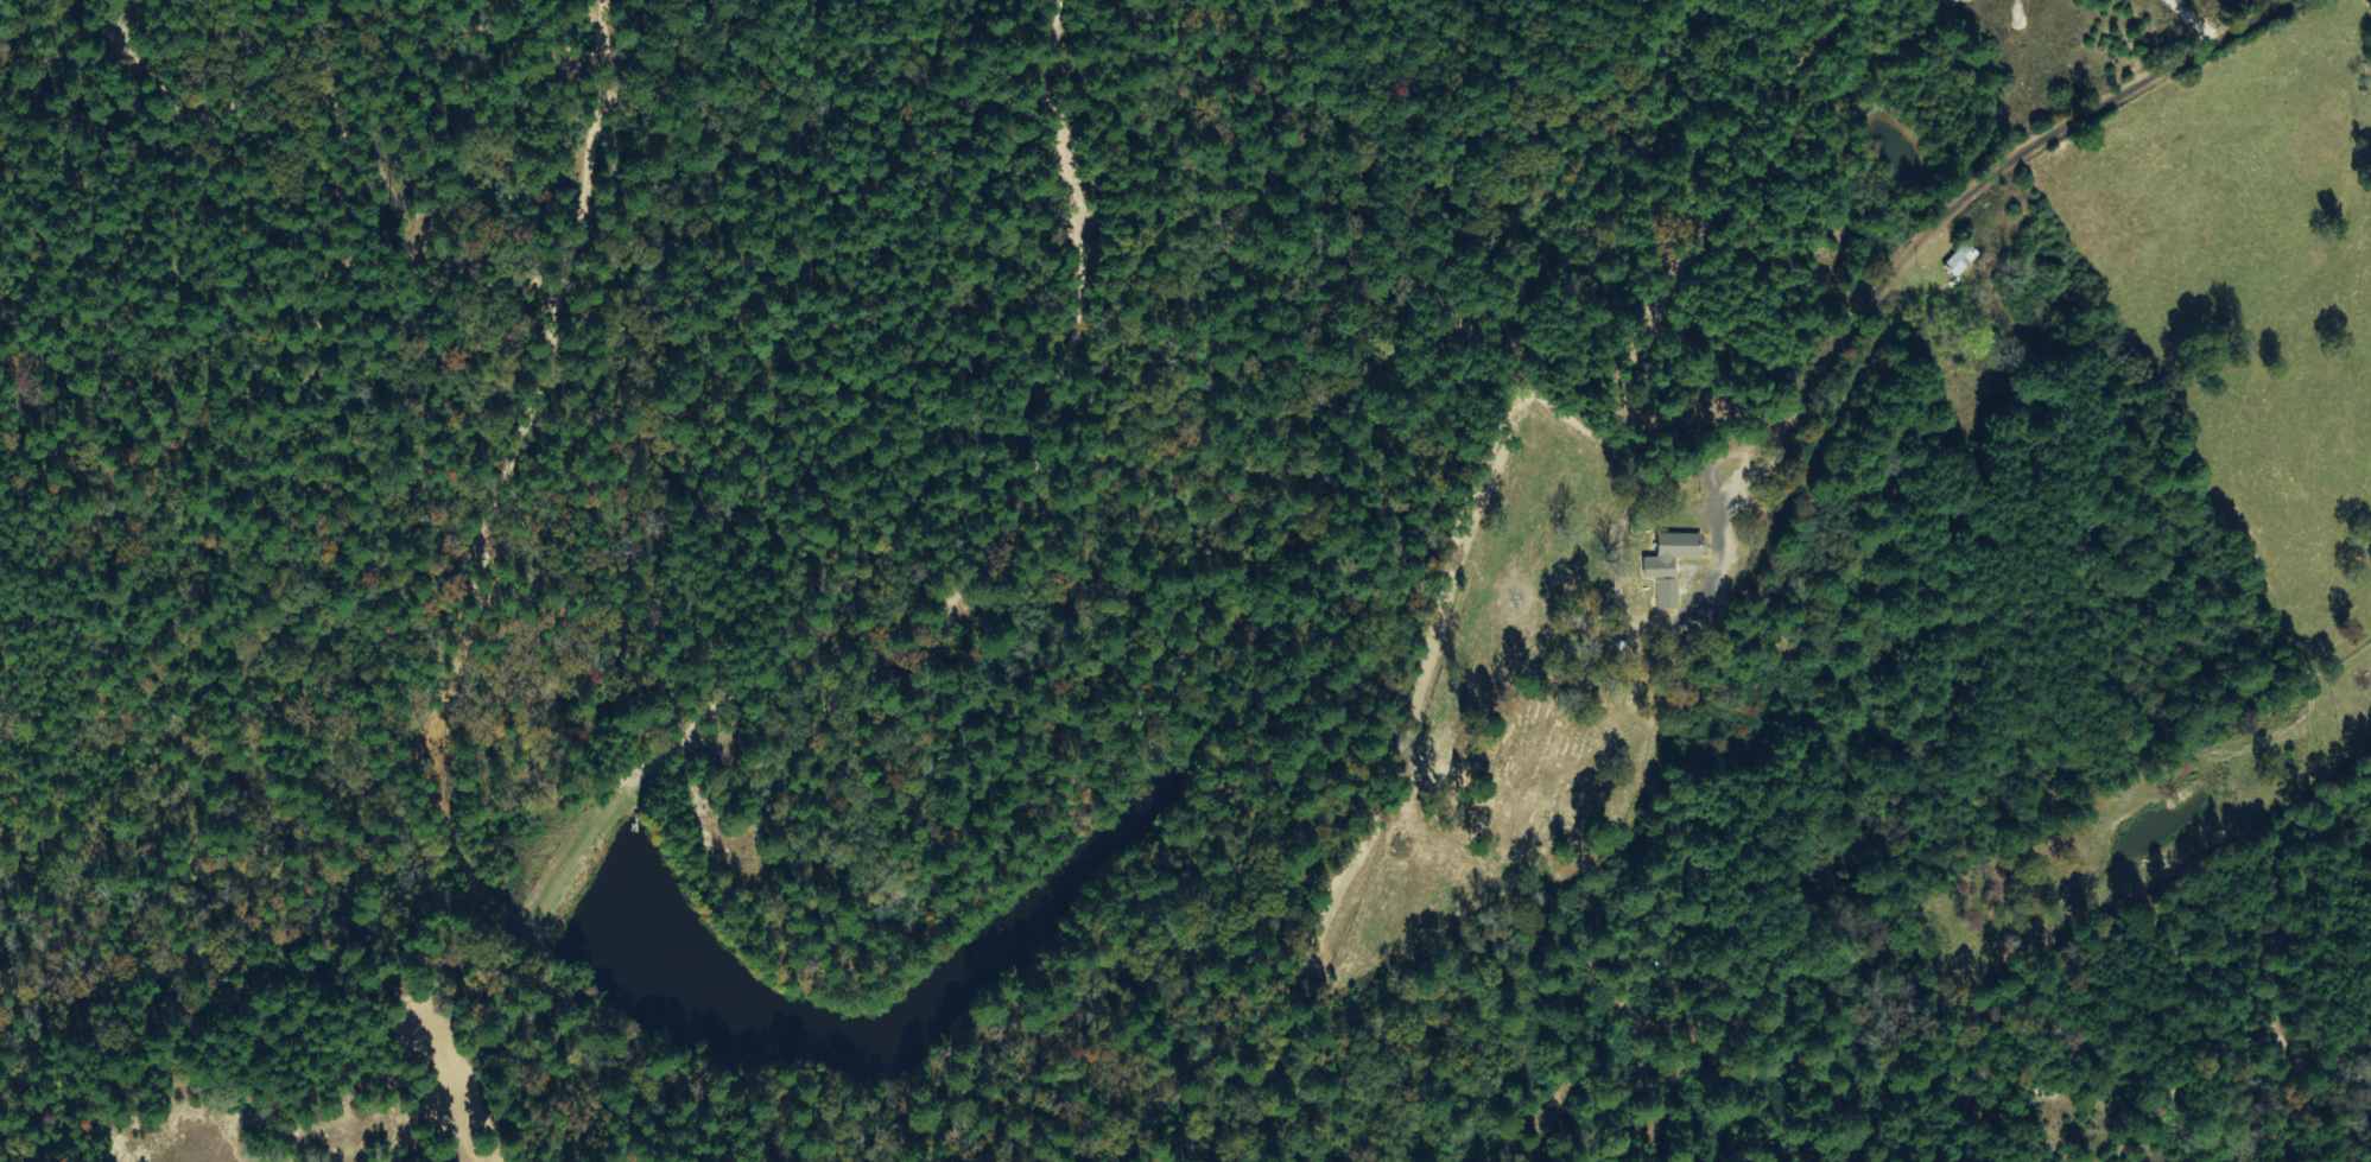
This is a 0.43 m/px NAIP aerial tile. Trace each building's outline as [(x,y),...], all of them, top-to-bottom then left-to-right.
[(1956,277),(1981,255),(1968,241),(1944,263),(1956,277)] [(1679,608),(1677,560),(1702,558),(1700,533),(1657,535),(1659,557),(1644,558),(1645,579),(1657,578),(1658,610),(1679,608)]
